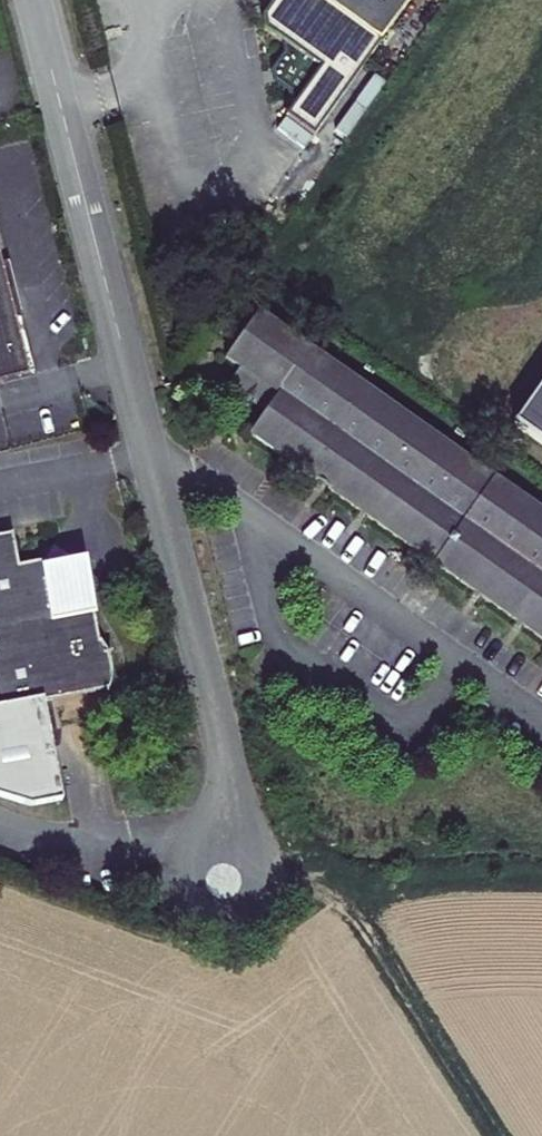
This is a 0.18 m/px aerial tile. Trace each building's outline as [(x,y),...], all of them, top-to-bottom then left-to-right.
[(263,17),(266,29),(283,42),(285,53),(273,71),(275,82),(291,94),(291,108),(285,117),(313,136),(409,0),(276,0),(263,17)] [(29,373),(0,257),(0,380),(29,373)] [(290,463),(434,564),(494,478),(258,311),(225,358),(239,368),(229,383),(266,410),(249,434),(290,463)] [(541,444),(541,383),(513,424),(541,444)] [(541,640),(541,512),(494,478),(434,564),(508,616),(541,640)] [(109,689),(99,642),(88,582),(66,586),(64,572),(46,575),(45,567),(43,562),(18,567),(12,534),(0,536),(0,796),(30,805),(62,800),(44,701),(109,689)] [(66,586),(88,582),(85,568),(84,560),(45,567),(46,575),(64,572),(66,586)] [(463,734),(479,745),(486,736),(470,724),(463,734)] [(166,755),(178,753),(176,737),(164,738),(166,755)]
